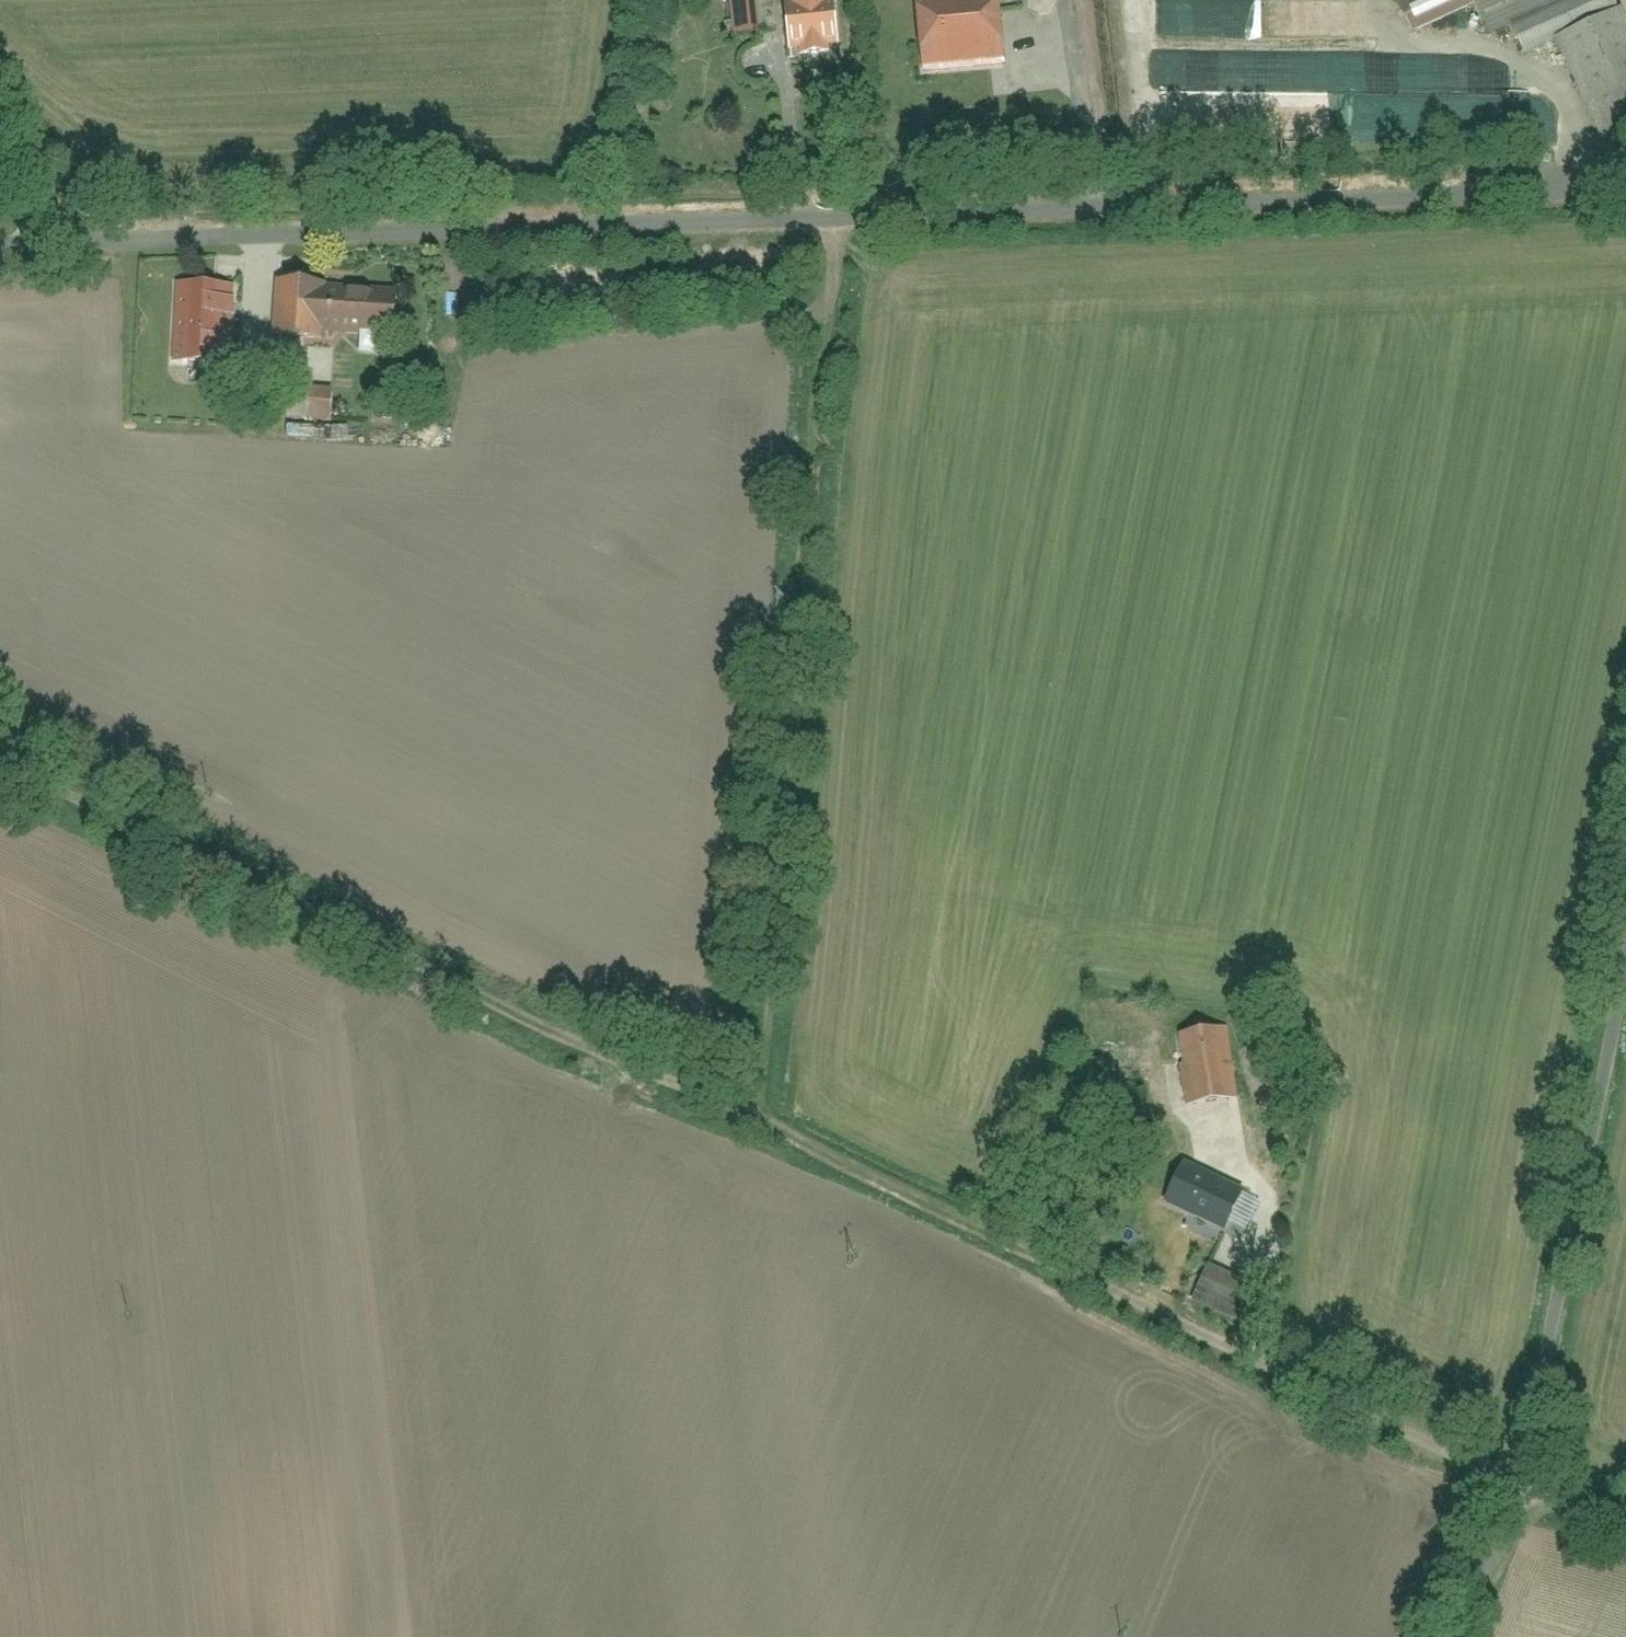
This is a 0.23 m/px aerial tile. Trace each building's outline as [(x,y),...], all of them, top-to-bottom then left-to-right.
[(740,39),(766,37),(763,0),(736,0),(740,39)] [(790,5),(794,50),(843,46),(839,0),(790,5)] [(932,70),(1015,64),(1010,0),(990,0),(927,4),(932,70)] [(1419,30),(1475,3),(1493,39),(1518,27),(1534,60),(1567,44),(1625,15),(1625,11),(1620,0),(1405,0),(1419,30)] [(1567,44),(1618,146),(1625,142),(1625,15),(1567,44)] [(1427,107),(1427,124),(1467,123),(1467,107),(1427,107)] [(406,287),(283,285),(282,342),(405,345),(406,287)] [(232,292),(179,290),(175,365),(228,368),(232,292)] [(294,384),(291,420),(337,423),(339,387),(294,384)] [(1234,1035),(1184,1041),(1192,1109),(1242,1103),(1234,1035)] [(1243,1193),(1181,1164),(1162,1204),(1225,1233),(1243,1193)]
